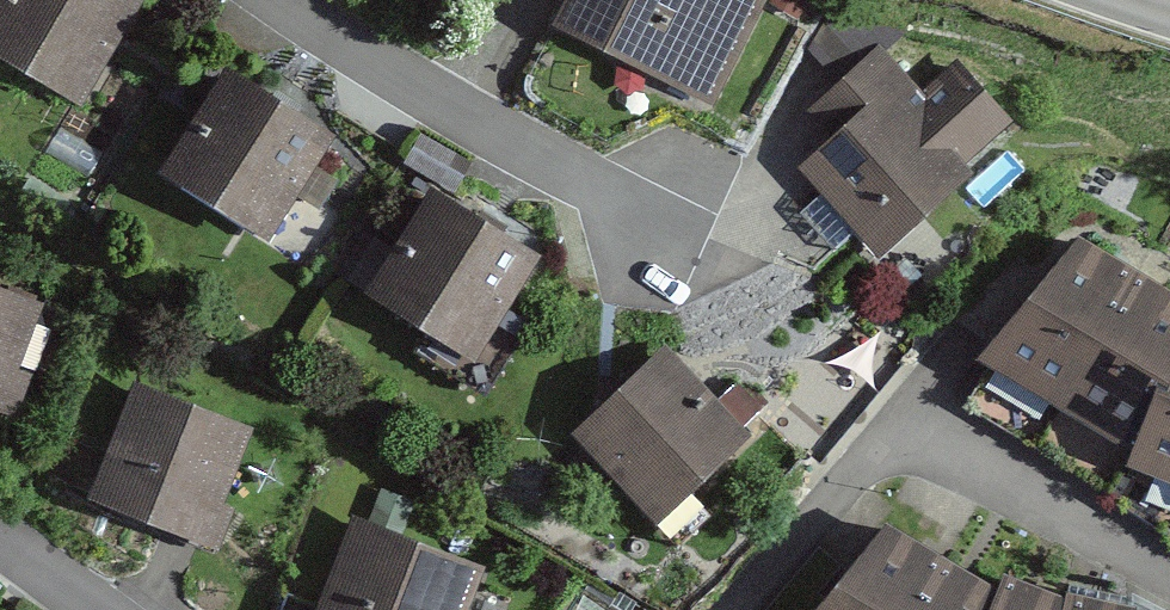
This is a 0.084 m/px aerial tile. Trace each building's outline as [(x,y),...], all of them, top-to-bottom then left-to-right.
[(81,103),(144,0),(0,0),(0,54),(81,103)] [(556,25),(731,109),(783,0),(568,0),(556,25)] [(844,142),(807,176),(890,264),(993,167),(979,153),(1019,116),(956,49),(920,82),(883,42),(812,108),(844,142)] [(228,59),(162,156),(273,230),(338,133),(228,59)] [(536,257),(425,191),(367,289),(477,355),(536,257)] [(1076,243),(979,370),(1131,452),(1125,486),(1169,508),(1169,285),(1076,243)] [(0,296),(0,413),(24,421),(38,383),(13,373),(36,309),(0,296)] [(673,342),(571,435),(658,529),(759,436),(673,342)] [(256,429),(128,385),(87,505),(215,549),(256,429)] [(355,527),(330,609),(484,609),(496,570),(355,527)] [(888,527),(817,609),(1141,609),(1142,601),(1003,573),(999,590),(888,527)]
